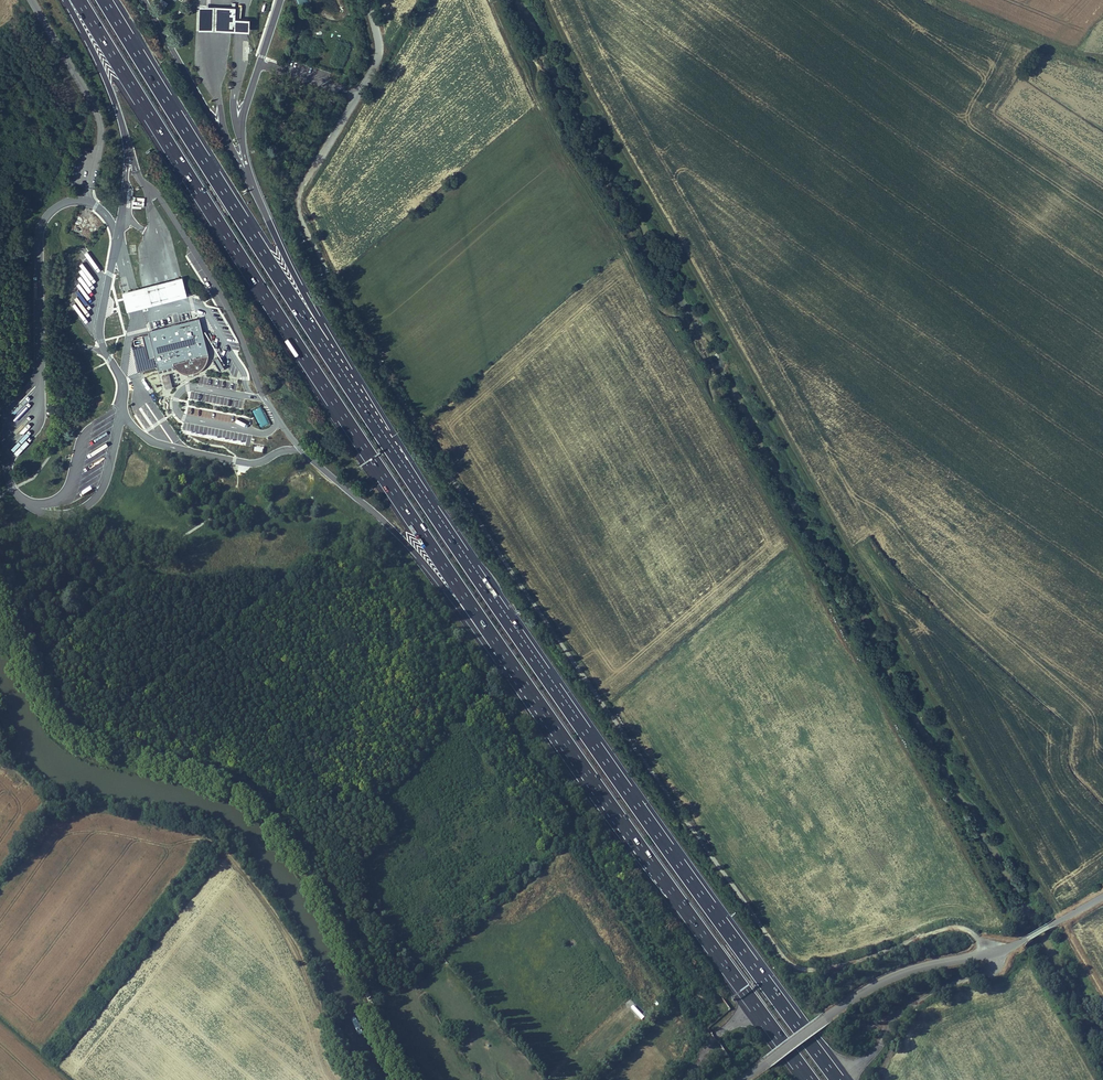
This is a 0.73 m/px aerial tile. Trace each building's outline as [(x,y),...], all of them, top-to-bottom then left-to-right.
[(217,9),(200,8),(199,33),(216,33),(242,34),(250,34),(250,22),(243,21),(236,21),(237,9),(217,9)] [(183,275),(123,290),(128,310),(188,295),(183,275)] [(174,326),(149,332),(158,370),(209,359),(200,320),(174,326)] [(138,357),(148,355),(142,336),(133,339),(138,357)] [(143,381),(153,398),(156,396),(147,379),(143,381)] [(201,404),(204,402),(206,406),(210,404),(201,390),(195,394),(201,404)] [(244,419),(247,417),(235,398),(232,400),(244,419)]
